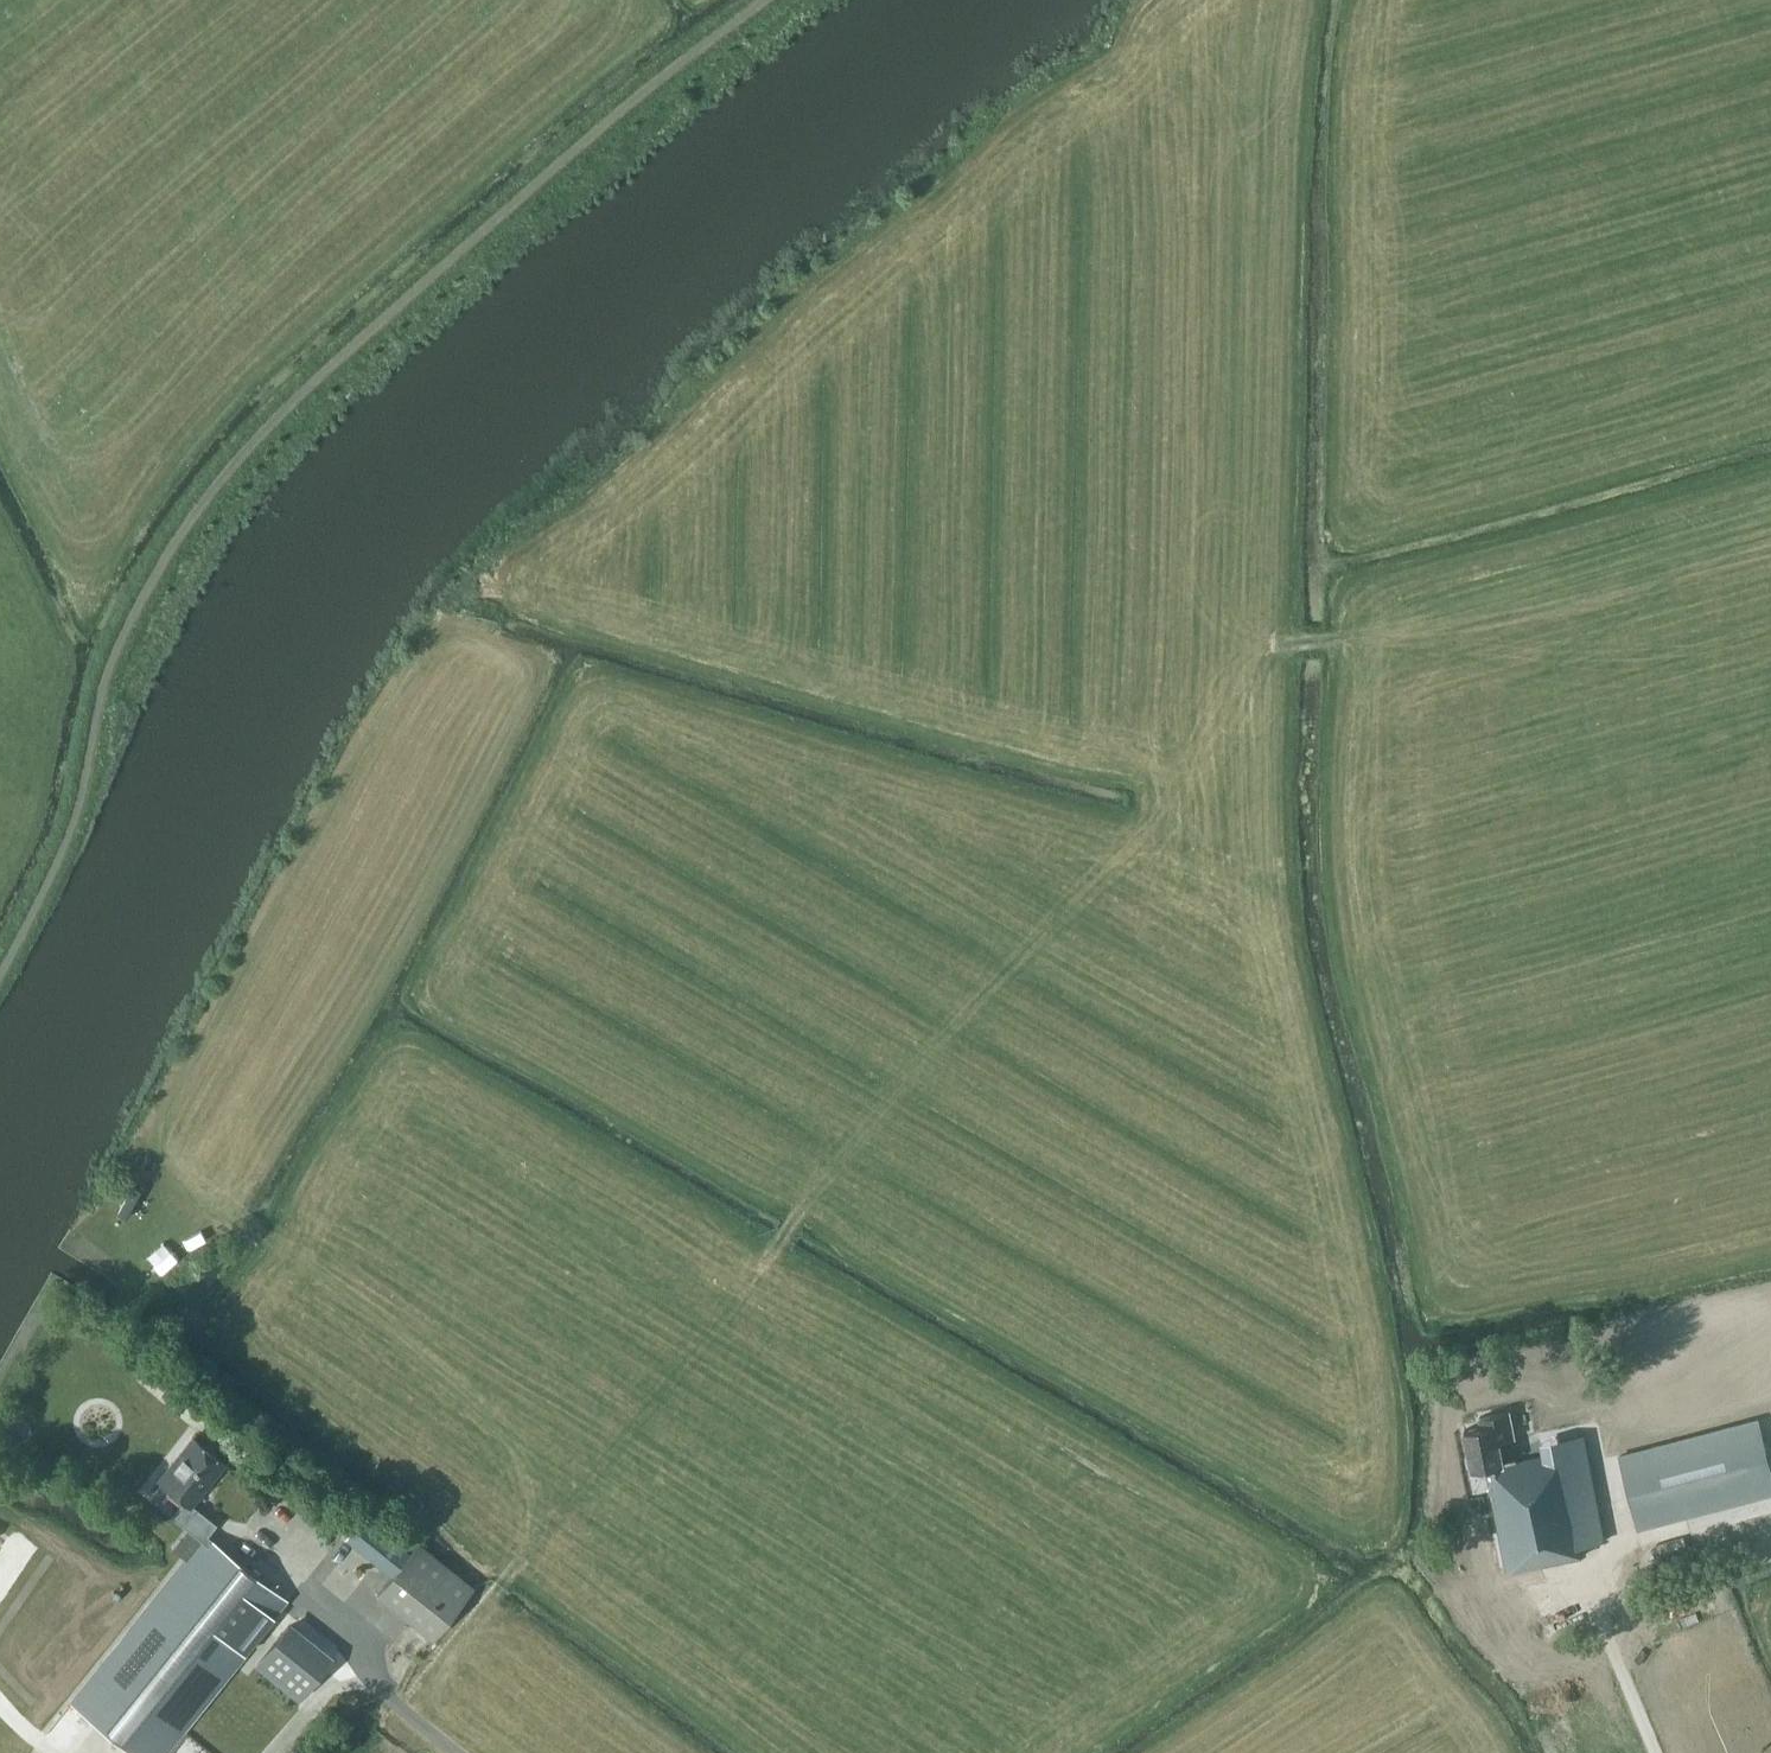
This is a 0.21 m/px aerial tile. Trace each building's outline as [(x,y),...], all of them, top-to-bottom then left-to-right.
[(1503,1442),(1514,1439),(1509,1411),(1479,1417),(1481,1426),(1466,1429),(1471,1453),(1468,1454),(1469,1463),(1473,1463),(1474,1468),(1489,1465),(1490,1469),(1508,1466),(1503,1442)] [(1624,1455),(1642,1527),(1770,1495),(1770,1451),(1764,1421),(1624,1455)] [(0,1433),(0,1443),(5,1451),(19,1442),(9,1427),(0,1433)] [(192,1437),(158,1480),(183,1500),(170,1516),(202,1540),(72,1704),(132,1752),(163,1752),(287,1599),(207,1536),(217,1523),(191,1503),(203,1488),(202,1486),(208,1478),(210,1480),(224,1462),(192,1437)] [(1508,1466),(1490,1469),(1510,1568),(1589,1552),(1587,1544),(1609,1540),(1591,1449),(1508,1466)] [(377,1593),(432,1637),(472,1587),(417,1543),(409,1554),(380,1531),(362,1516),(346,1537),(393,1573),(377,1593)] [(242,1665),(289,1698),(321,1652),(274,1619),(242,1665)]
